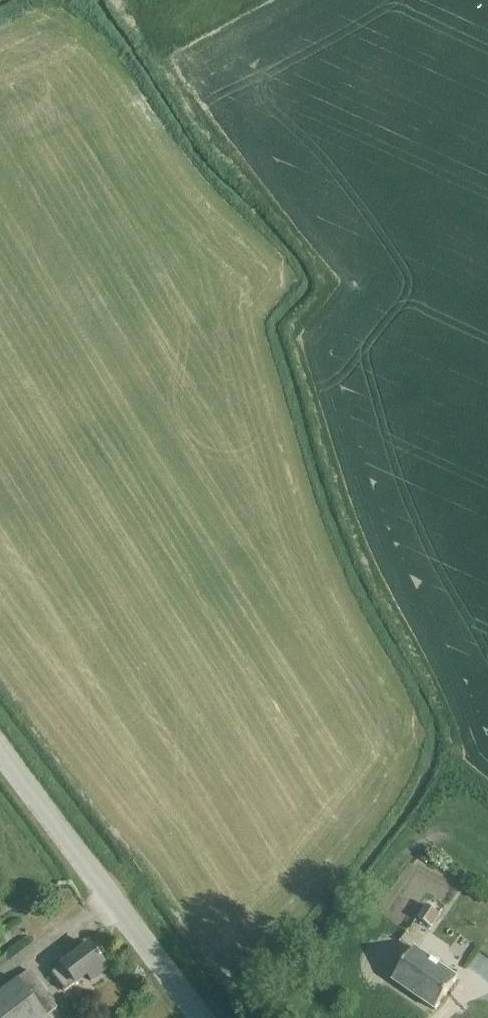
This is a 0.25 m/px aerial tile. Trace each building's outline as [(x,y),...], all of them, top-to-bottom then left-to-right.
[(393,981),(435,1011),(458,979),(416,950),(440,915),(426,906),(401,942),(414,951),(393,981)] [(89,984),(106,971),(87,946),(49,975),(64,994),(84,978),(89,984)] [(55,1010),(27,973),(0,994),(0,1017),(45,1017),(55,1010)]
